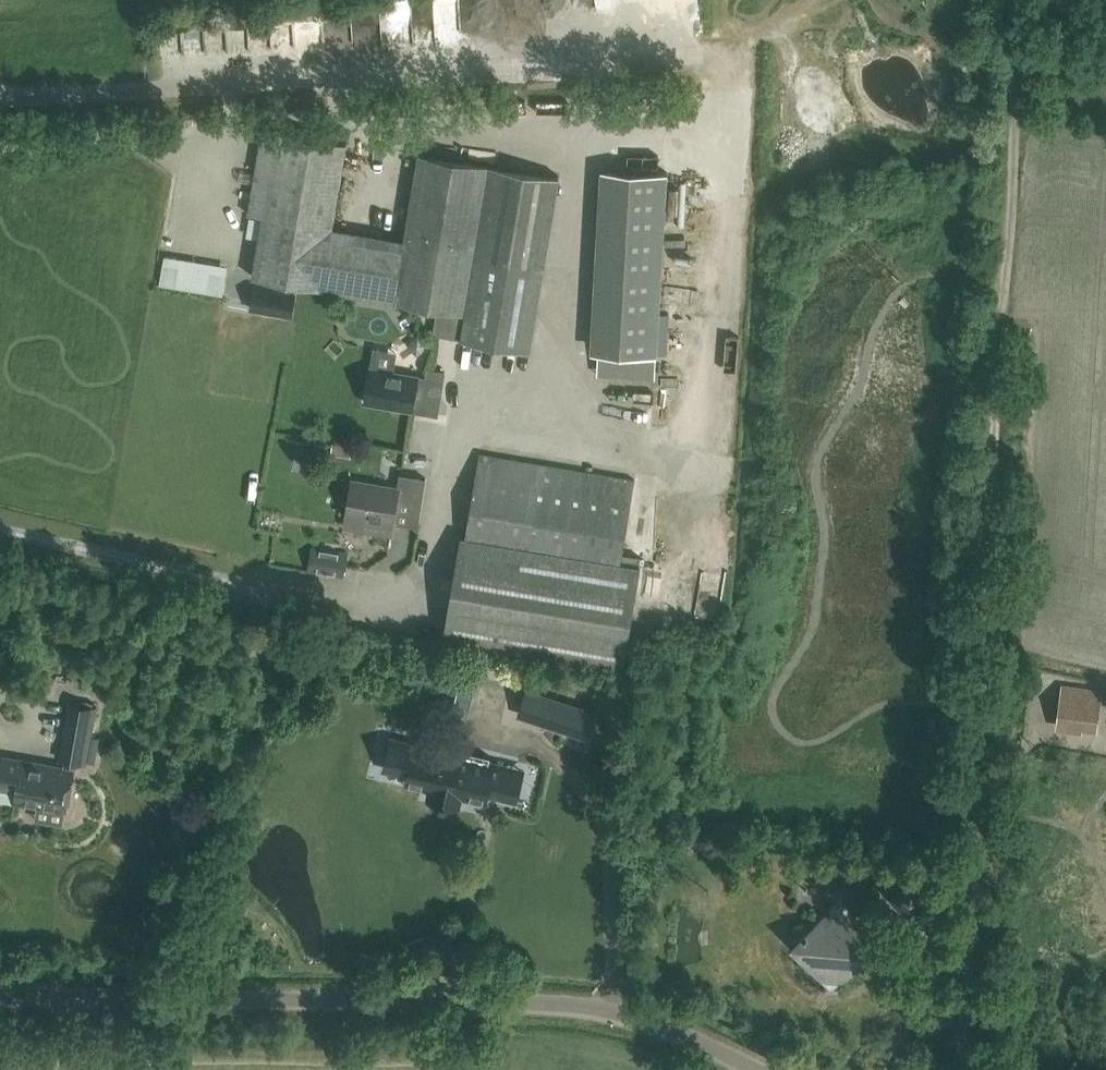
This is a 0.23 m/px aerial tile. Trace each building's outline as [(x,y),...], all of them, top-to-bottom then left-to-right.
[(437,26),(459,25),(458,0),(436,0),(437,26)] [(594,0),(582,0),(583,19),(595,18),(594,0)] [(295,20),(231,23),(233,48),(296,44),(295,20)] [(174,29),(168,47),(179,51),(186,33),(174,29)] [(972,95),(970,83),(937,89),(939,101),(972,95)] [(252,277),(394,300),(437,307),(432,333),(529,350),(559,176),(419,152),(404,240),(332,227),(346,142),(262,128),(248,214),(263,217),(252,277)] [(590,352),(657,356),(668,172),(601,168),(590,352)] [(167,266),(166,285),(229,289),(230,270),(167,266)] [(254,287),(251,308),(264,311),(266,303),(293,307),(295,294),(254,287)] [(366,402),(416,411),(437,414),(445,371),(420,367),(419,375),(371,368),(366,402)] [(467,535),(462,535),(444,638),(624,668),(641,564),(622,561),(635,479),(481,454),(467,535)] [(402,474),(400,487),(353,479),(347,514),(362,516),(360,529),(392,534),(398,497),(408,499),(409,489),(425,492),(427,478),(402,474)] [(353,563),(354,550),(335,549),(334,561),(353,563)] [(656,626),(661,583),(644,581),(639,624),(656,626)] [(382,620),(382,597),(353,596),(352,619),(382,620)] [(469,665),(467,720),(501,721),(503,666),(469,665)] [(1056,729),(1082,732),(1082,729),(1097,730),(1102,689),(1061,684),(1056,729)] [(527,689),(518,716),(589,740),(591,735),(598,712),(557,698),(527,689)] [(14,801),(68,810),(75,769),(73,768),(74,762),(86,764),(96,707),(73,703),(68,731),(65,730),(62,745),(66,746),(63,760),(65,760),(64,767),(3,756),(0,772),(0,787),(16,790),(14,801)] [(29,714),(24,738),(35,740),(39,716),(29,714)] [(423,746),(392,739),(385,768),(409,774),(407,782),(431,788),(429,797),(441,800),(441,801),(446,802),(446,801),(458,804),(461,794),(485,800),(487,792),(501,795),(508,767),(489,762),(491,756),(424,740),(423,746)] [(882,891),(909,923),(940,895),(913,864),(882,891)] [(872,952),(873,943),(839,903),(802,935),(801,949),(832,986),(872,952)] [(200,948),(199,955),(210,956),(211,949),(200,948)]
